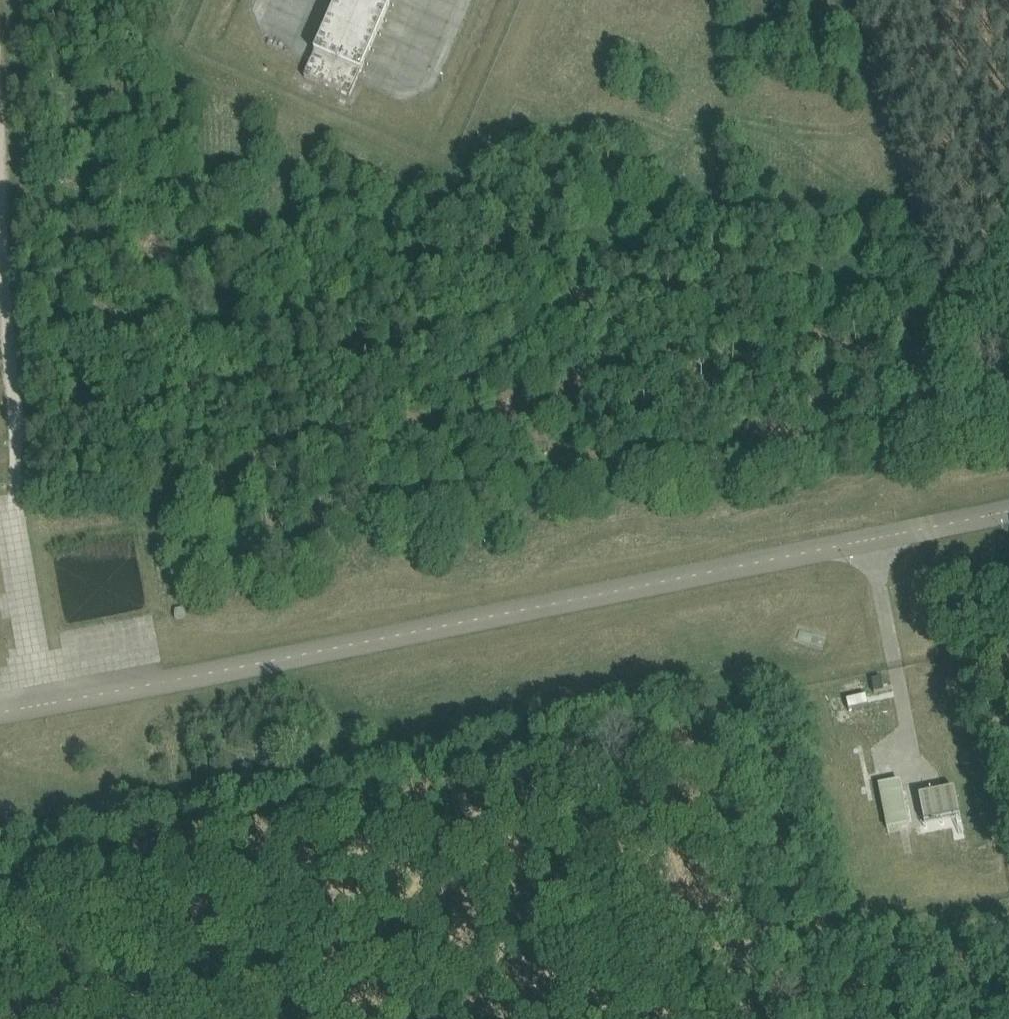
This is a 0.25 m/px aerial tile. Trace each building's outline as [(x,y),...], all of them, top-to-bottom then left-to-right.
[(392,0),(337,0),(304,77),(315,82),(350,97),(392,0)] [(884,691),(883,686),(881,678),(871,679),(874,693),(884,691)] [(866,695),(846,700),(848,710),(868,705),(868,703),(867,698),(866,695)] [(918,796),(924,821),(959,814),(954,789),(918,796)] [(881,794),(888,828),(908,824),(901,790),(881,794)]
